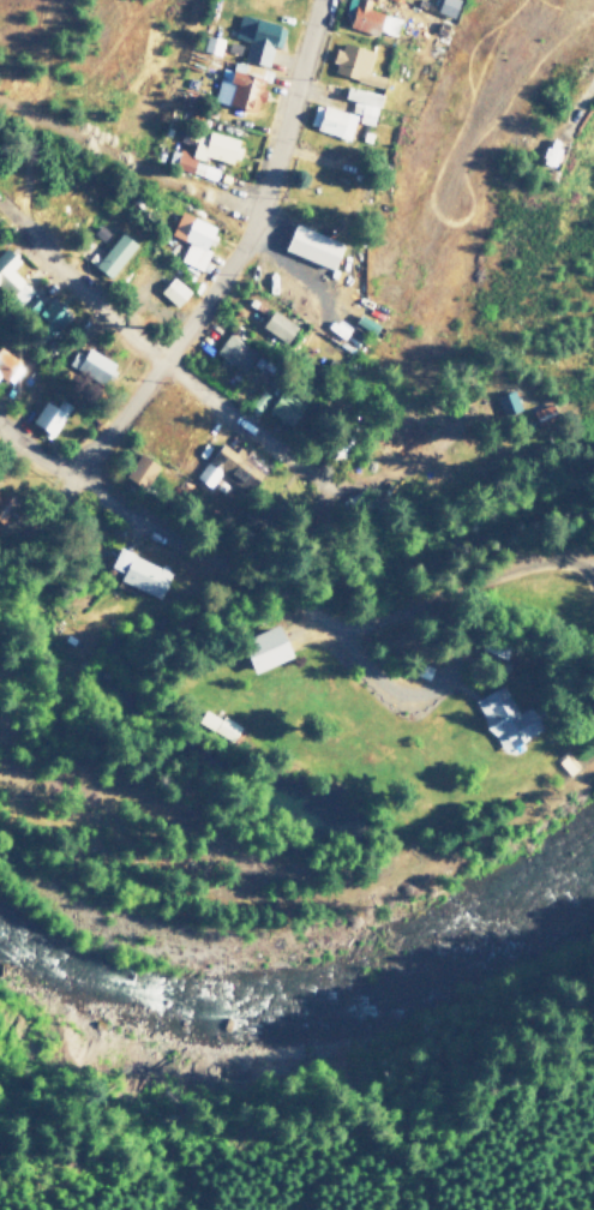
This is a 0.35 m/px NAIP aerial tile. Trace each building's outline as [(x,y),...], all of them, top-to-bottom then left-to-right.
[(370,0),(355,0),(348,28),(376,35),(382,13),(367,9),(370,0)] [(435,12),(452,18),(459,0),(440,0),(435,12)] [(267,65),(272,45),(279,47),(284,26),(238,14),(232,38),(247,42),(242,59),(267,65)] [(201,50),(218,55),(223,39),(205,34),(201,50)] [(330,73),(381,87),(384,77),(366,72),(372,51),(339,41),(330,73)] [(258,112),(267,69),(232,61),(230,70),(219,68),(212,102),(258,112)] [(349,112),(358,113),(357,123),(374,125),(379,92),(345,87),(343,99),(351,100),(349,112)] [(350,140),(357,116),(314,103),(307,127),(350,140)] [(216,164),(233,168),(240,139),(207,131),(205,137),(195,135),(189,157),(176,154),(173,169),(212,178),(216,164)] [(214,226),(179,212),(169,235),(187,242),(179,261),(200,270),(208,250),(205,249),(214,226)] [(283,250),(332,270),(343,243),(294,223),(283,250)] [(135,244),(120,232),(93,265),(108,277),(135,244)] [(19,261),(4,247),(0,251),(0,289),(18,305),(32,290),(10,270),(19,261)] [(188,291),(171,276),(157,291),(174,307),(188,291)] [(297,327),(272,310),(260,326),(285,343),(297,327)] [(213,354),(242,372),(255,352),(226,334),(213,354)] [(19,362),(0,349),(0,383),(2,385),(19,362)] [(82,356),(73,352),(67,366),(105,383),(115,363),(85,349),(82,356)] [(267,395),(259,390),(248,408),(256,414),(267,395)] [(494,397),(501,416),(519,409),(512,390),(494,397)] [(302,403),(278,391),(267,413),(291,426),(302,403)] [(70,406),(59,399),(53,407),(44,400),(29,421),(49,435),(70,406)] [(236,444),(231,451),(220,444),(216,449),(225,456),(219,466),(244,483),(249,475),(256,481),(266,466),(236,444)] [(124,479),(145,489),(157,464),(136,454),(124,479)] [(194,478),(209,487),(220,471),(204,461),(194,478)] [(0,492),(0,521),(4,523),(15,500),(0,492)] [(115,550),(109,568),(121,572),(117,582),(160,596),(169,567),(115,550)] [(256,673),(292,656),(277,624),(241,641),(256,673)] [(474,699),(498,752),(541,732),(530,706),(515,713),(503,686),(474,699)]
